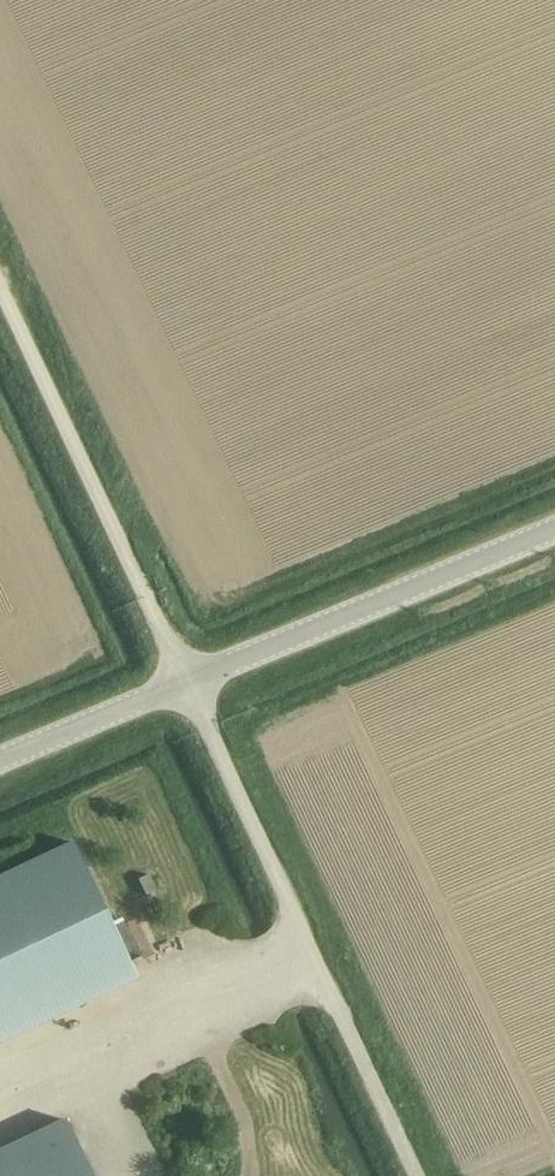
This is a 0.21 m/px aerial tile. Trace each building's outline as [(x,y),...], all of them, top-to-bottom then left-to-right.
[(72,844),(0,878),(0,1018),(128,958),(73,843),(72,844)] [(138,880),(146,897),(156,892),(149,875),(138,880)] [(66,1120),(42,1131),(52,1153),(4,1175),(92,1175),(66,1120)]
